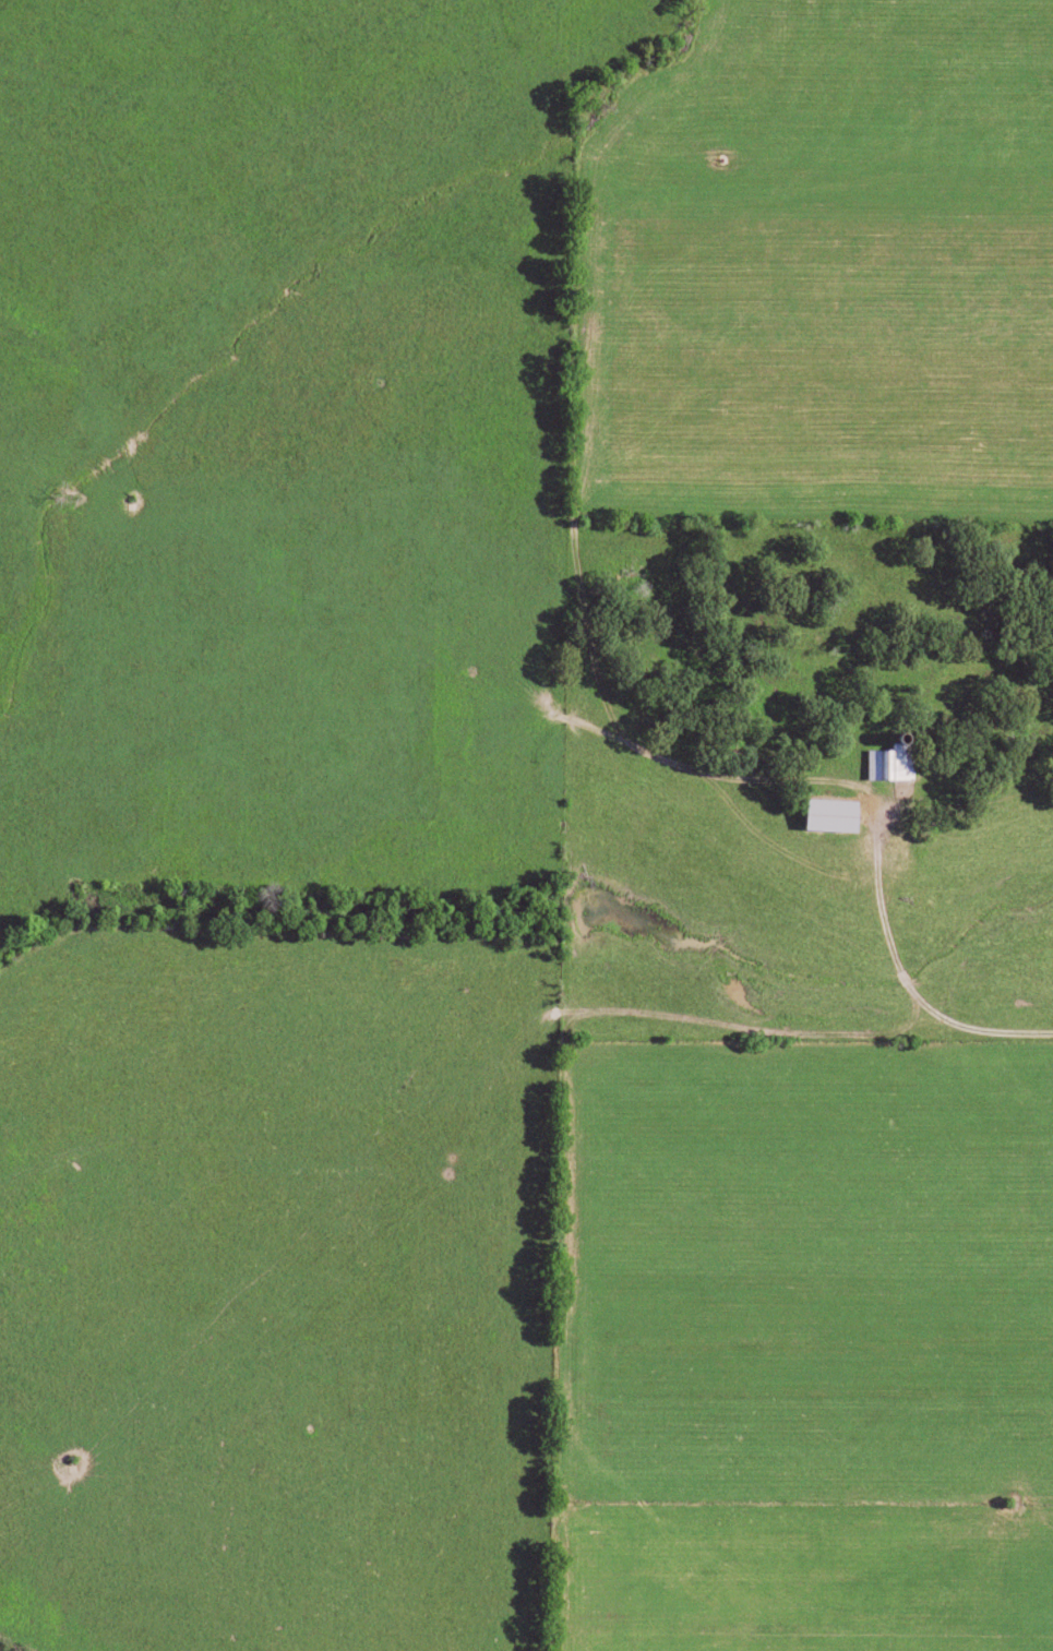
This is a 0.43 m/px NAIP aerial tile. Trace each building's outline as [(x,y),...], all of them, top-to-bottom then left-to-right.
[(866,832),(867,800),(815,798),(814,830),(866,832)]
